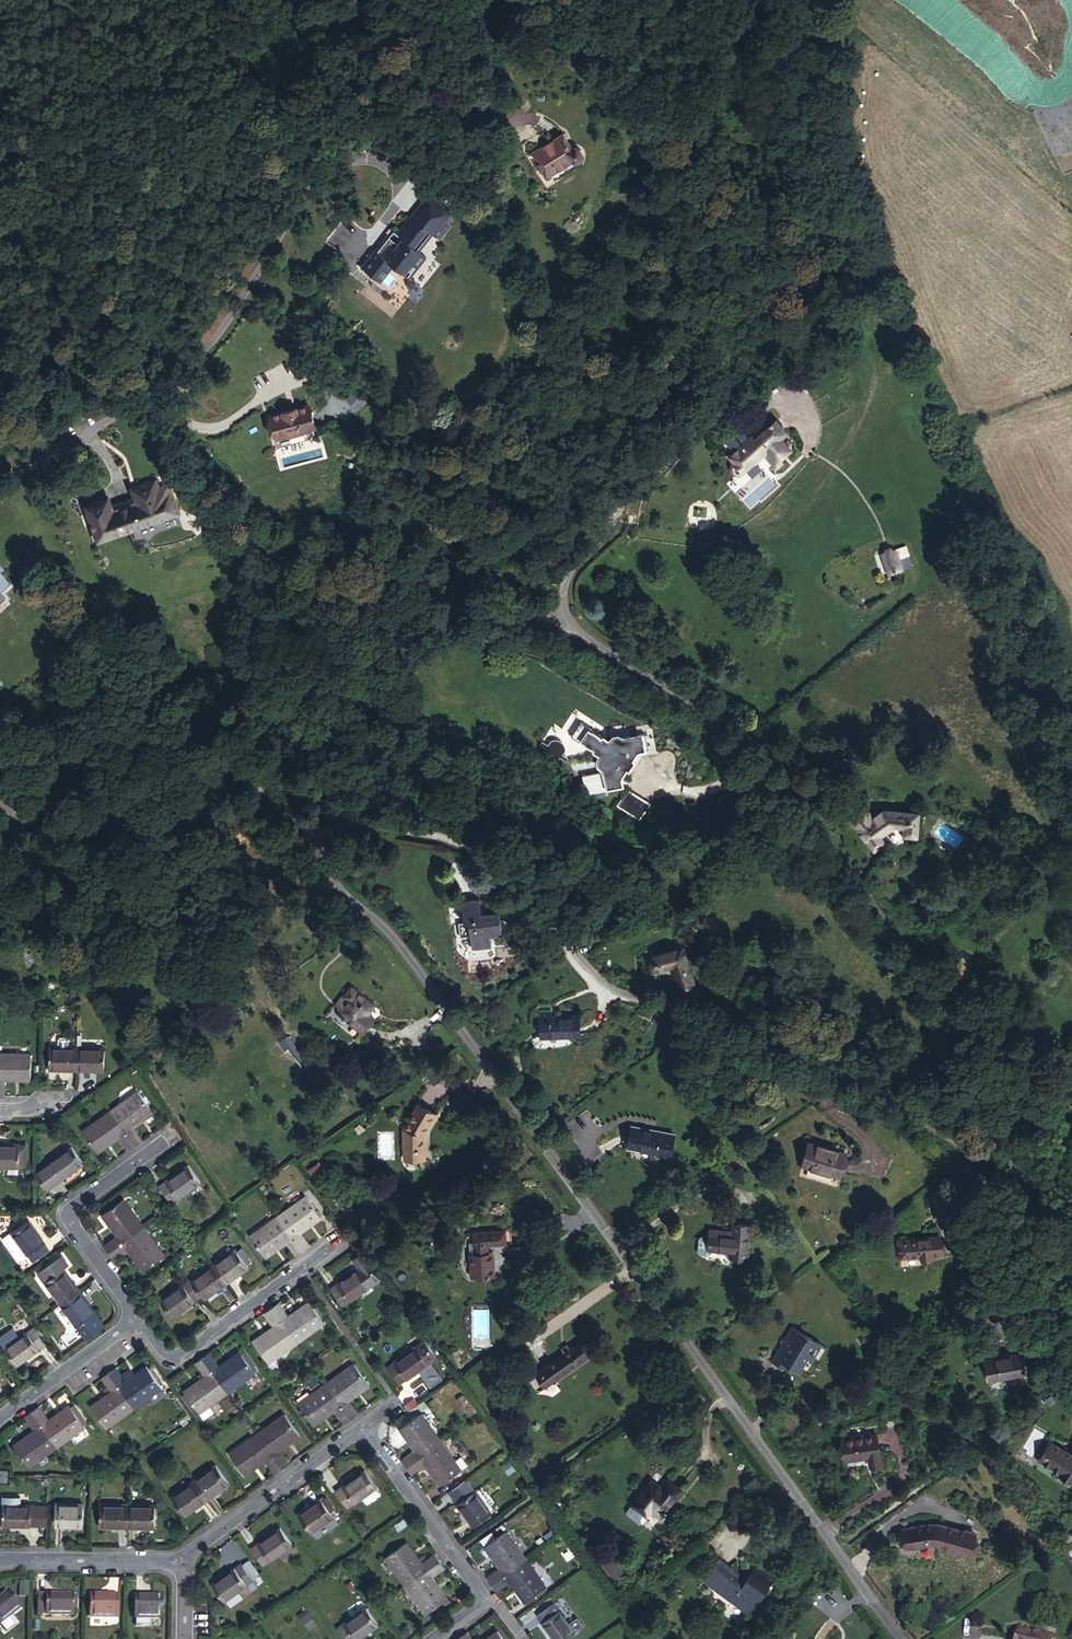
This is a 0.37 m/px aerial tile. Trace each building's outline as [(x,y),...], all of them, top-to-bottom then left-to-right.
[(531,157),(544,177),(574,159),(576,160),(577,159),(579,158),(581,156),(582,153),(583,152),(582,149),(580,147),(577,146),(574,147),(571,149),(563,137),(531,157)] [(394,233),(412,248),(427,228),(408,214),(394,233)] [(411,273),(424,258),(412,248),(394,233),(389,238),(399,246),(394,253),(389,249),(381,258),(375,253),(366,266),(383,280),(395,265),(404,272),(407,269),(411,273)] [(887,320),(880,325),(890,339),(897,334),(887,320)] [(764,379),(777,369),(766,360),(755,372),(764,379)] [(773,387),(783,374),(777,369),(764,379),(773,387)] [(344,398),(355,411),(366,401),(354,389),(344,398)] [(275,437),(315,427),(309,404),(269,414),(275,437)] [(779,437),(787,429),(778,418),(757,436),(755,434),(732,454),(737,460),(736,462),(734,465),(734,467),(735,469),(737,471),(739,471),(741,471),(743,471),(767,451),(765,449),(779,437)] [(788,447),(779,437),(765,449),(767,451),(768,450),(770,451),(776,458),(778,456),(788,447)] [(770,451),(766,454),(776,465),(782,460),(778,456),(776,458),(770,451)] [(100,543),(177,513),(167,487),(159,490),(155,479),(130,489),(134,499),(137,498),(140,504),(111,516),(108,509),(111,508),(108,500),(86,509),(100,543)] [(899,548),(907,568),(916,565),(912,556),(915,554),(910,543),(899,548)] [(907,568),(899,548),(885,554),(891,574),(907,568)] [(584,771),(589,788),(610,783),(611,788),(624,784),(622,774),(630,762),(633,763),(638,756),(635,754),(642,741),(653,739),(650,725),(625,731),(625,730),(624,730),(623,729),(622,729),(621,729),(620,728),(619,729),(618,729),(617,729),(616,729),(616,730),(615,730),(614,731),(614,732),(613,732),(613,733),(612,734),(582,716),(572,730),(602,749),(602,750),(601,751),(601,752),(600,752),(600,753),(600,754),(600,755),(600,756),(600,757),(600,758),(600,759),(601,760),(601,761),(602,761),(602,762),(606,766),(584,771)] [(258,782),(257,790),(262,790),(267,791),(268,782),(258,782)] [(631,790),(622,803),(644,817),(653,802),(631,790)] [(854,820),(876,849),(885,842),(882,837),(884,835),(887,836),(898,827),(905,828),(906,836),(918,835),(919,811),(886,810),(875,817),(868,809),(854,820)] [(380,858),(375,865),(381,870),(387,863),(380,858)] [(462,913),(457,914),(461,932),(471,930),(474,938),(492,935),(490,925),(500,922),(495,901),(480,904),(477,890),(458,894),(462,913)] [(682,945),(649,956),(653,970),(674,963),(681,990),(690,987),(693,980),(682,945)] [(348,1016),(367,1029),(375,1017),(368,1014),(376,1002),(353,986),(347,995),(353,999),(350,1003),(347,1000),(339,1010),(344,1013),(342,1016),(346,1019),(348,1016)] [(539,1045),(577,1046),(579,1022),(541,1021),(539,1045)] [(272,1033),(284,1050),(294,1043),(281,1026),(272,1033)] [(58,1053),(68,1054),(68,1045),(67,1043),(61,1043),(59,1045),(58,1053)] [(300,1051),(294,1043),(284,1050),(290,1058),(300,1051)] [(75,1076),(76,1054),(68,1054),(58,1053),(49,1053),(49,1075),(75,1076)] [(76,1054),(75,1076),(104,1077),(106,1055),(76,1054)] [(0,1062),(0,1104),(2,1104),(3,1087),(27,1087),(29,1064),(0,1062)] [(137,1096),(108,1117),(135,1150),(142,1145),(133,1132),(152,1116),(137,1096)] [(406,1098),(406,1097),(394,1121),(394,1150),(413,1151),(414,1126),(423,1107),(406,1098)] [(347,1119),(353,1126),(365,1116),(360,1109),(347,1119)] [(108,1117),(83,1136),(98,1157),(117,1143),(127,1156),(135,1150),(108,1117)] [(621,1143),(664,1153),(669,1129),(626,1120),(621,1143)] [(791,1171),(832,1182),(841,1149),(802,1137),(791,1171)] [(6,1173),(6,1182),(18,1183),(18,1174),(26,1174),(26,1153),(0,1152),(0,1173),(6,1173)] [(46,1180),(58,1196),(85,1176),(73,1160),(46,1180)] [(161,1191),(173,1207),(202,1185),(189,1169),(161,1191)] [(303,1194),(275,1215),(302,1251),(310,1246),(299,1232),(320,1217),(303,1194)] [(143,1233),(122,1205),(101,1220),(117,1241),(104,1251),(109,1257),(143,1233)] [(275,1215),(247,1236),(264,1258),(284,1244),(294,1257),(302,1251),(275,1215)] [(707,1229),(704,1243),(728,1248),(727,1254),(748,1259),(751,1246),(745,1244),(749,1218),(734,1215),(732,1226),(709,1221),(707,1229)] [(30,1266),(49,1252),(28,1224),(9,1237),(30,1266)] [(467,1274),(490,1273),(490,1249),(483,1249),(483,1241),(500,1239),(500,1226),(468,1228),(468,1239),(468,1241),(472,1241),(472,1250),(465,1250),(467,1274)] [(937,1226),(893,1232),(895,1251),(916,1249),(917,1254),(928,1251),(927,1247),(940,1245),(937,1226)] [(704,1243),(707,1229),(698,1227),(697,1230),(694,1243),(694,1246),(702,1248),(703,1245),(704,1243)] [(162,1259),(143,1233),(109,1257),(115,1266),(127,1257),(141,1274),(162,1259)] [(224,1284),(245,1269),(232,1252),(211,1267),(224,1284)] [(62,1273),(68,1270),(61,1261),(36,1279),(43,1288),(62,1273)] [(200,1301),(224,1284),(211,1267),(188,1283),(197,1297),(200,1301)] [(331,1288),(343,1305),(371,1284),(359,1268),(331,1288)] [(43,1288),(58,1309),(77,1294),(62,1273),(43,1288)] [(188,1283),(185,1279),(154,1303),(167,1319),(197,1297),(188,1283)] [(9,1294),(3,1299),(8,1305),(14,1300),(9,1294)] [(58,1309),(73,1330),(93,1316),(77,1294),(58,1309)] [(268,1309),(293,1343),(322,1322),(307,1302),(287,1316),(277,1302),(268,1309)] [(251,1342),(266,1363),(293,1343),(268,1309),(262,1313),(272,1327),(251,1342)] [(814,1336),(779,1315),(771,1329),(781,1335),(767,1357),(775,1361),(780,1353),(791,1359),(799,1346),(806,1349),(814,1336)] [(2,1347),(14,1364),(42,1344),(30,1327),(2,1347)] [(529,1367),(540,1381),(582,1350),(572,1336),(529,1367)] [(423,1340),(416,1345),(428,1362),(435,1357),(423,1340)] [(989,1364),(1025,1359),(1022,1340),(986,1345),(989,1364)] [(416,1345),(386,1366),(398,1383),(419,1368),(423,1374),(433,1368),(428,1362),(416,1345)] [(198,1358),(224,1393),(251,1373),(235,1353),(216,1366),(206,1353),(198,1358)] [(181,1392),(197,1413),(224,1393),(198,1358),(190,1364),(201,1377),(181,1392)] [(349,1361),(322,1381),(349,1418),(356,1413),(345,1398),(365,1383),(349,1361)] [(105,1374),(131,1408),(158,1388),(144,1369),(123,1383),(112,1369),(105,1374)] [(88,1410),(103,1429),(131,1408),(105,1374),(97,1380),(108,1395),(88,1410)] [(322,1381),(294,1402),(310,1423),(329,1410),(340,1424),(349,1418),(322,1381)] [(408,1398),(401,1403),(405,1408),(412,1403),(408,1398)] [(55,1449),(82,1429),(68,1409),(49,1423),(39,1408),(30,1414),(55,1449)] [(279,1412),(252,1432),(279,1468),(286,1463),(276,1449),(295,1434),(279,1412)] [(442,1440),(423,1413),(400,1430),(414,1449),(399,1461),(404,1468),(442,1440)] [(27,1469),(55,1449),(30,1414),(23,1420),(32,1434),(13,1450),(27,1469)] [(871,1422),(836,1429),(841,1451),(863,1447),(865,1454),(876,1452),(871,1422)] [(1071,1459),(1071,1433),(1063,1428),(1051,1446),(1071,1459)] [(252,1432),(227,1450),(243,1472),(260,1460),(270,1475),(279,1468),(252,1432)] [(462,1468),(442,1440),(404,1468),(410,1476),(426,1465),(440,1484),(462,1468)] [(210,1466),(191,1480),(204,1497),(224,1483),(210,1466)] [(331,1492),(345,1510),(376,1487),(362,1469),(331,1492)] [(191,1480),(168,1497),(181,1513),(204,1497),(191,1480)] [(651,1510),(664,1520),(685,1494),(672,1485),(667,1492),(655,1483),(636,1505),(647,1515),(651,1510)] [(470,1524),(490,1508),(472,1484),(451,1499),(470,1524)] [(0,1507),(14,1507),(15,1498),(1,1497),(0,1507)] [(315,1499),(293,1516),(307,1534),(329,1517),(326,1514),(317,1502),(315,1499)] [(321,1500),(317,1502),(326,1514),(330,1511),(321,1500)] [(52,1504),(51,1527),(78,1527),(79,1505),(52,1504)] [(94,1528),(124,1528),(125,1506),(95,1505),(94,1528)] [(124,1528),(149,1529),(150,1506),(125,1506),(124,1528)] [(14,1507),(0,1507),(0,1526),(34,1526),(34,1508),(14,1507)] [(981,1546),(987,1525),(946,1512),(910,1520),(915,1543),(946,1535),(981,1546)] [(526,1556),(505,1528),(483,1544),(497,1564),(482,1576),(487,1583),(526,1556)] [(246,1551),(257,1564),(285,1544),(274,1529),(246,1551)] [(403,1540),(379,1558),(400,1587),(438,1561),(431,1552),(418,1562),(403,1540)] [(609,1552),(600,1558),(610,1572),(619,1565),(609,1552)] [(547,1585),(526,1556),(487,1583),(493,1591),(509,1580),(524,1601),(547,1585)] [(438,1561),(400,1587),(420,1614),(444,1597),(430,1578),(443,1568),(438,1561)] [(697,1580),(743,1615),(768,1580),(752,1567),(739,1584),(722,1572),(724,1569),(713,1561),(697,1580)] [(251,1582),(256,1578),(246,1565),(241,1569),(239,1566),(211,1587),(223,1603),(243,1588),(251,1582)] [(610,1572),(617,1580),(625,1574),(619,1565),(610,1572)] [(257,1591),(251,1582),(243,1588),(250,1597),(257,1591)] [(28,1583),(19,1583),(18,1596),(28,1596),(28,1583)] [(21,1602),(9,1588),(0,1595),(0,1619),(21,1602)] [(39,1595),(38,1614),(74,1615),(75,1596),(39,1595)] [(91,1597),(91,1618),(118,1619),(119,1597),(91,1597)] [(136,1598),(135,1620),(136,1620),(136,1628),(151,1628),(151,1621),(163,1621),(164,1598),(136,1598)] [(575,1631),(554,1602),(536,1615),(554,1638),(564,1638),(575,1631)] [(343,1638),(349,1638),(375,1620),(362,1603),(332,1625),(343,1638)] [(1016,1617),(1011,1638),(1049,1638),(1053,1625),(1016,1617)] [(460,1638),(473,1638),(466,1630),(458,1636),(460,1638)] [(496,1630),(483,1638),(503,1638),(496,1630)]
